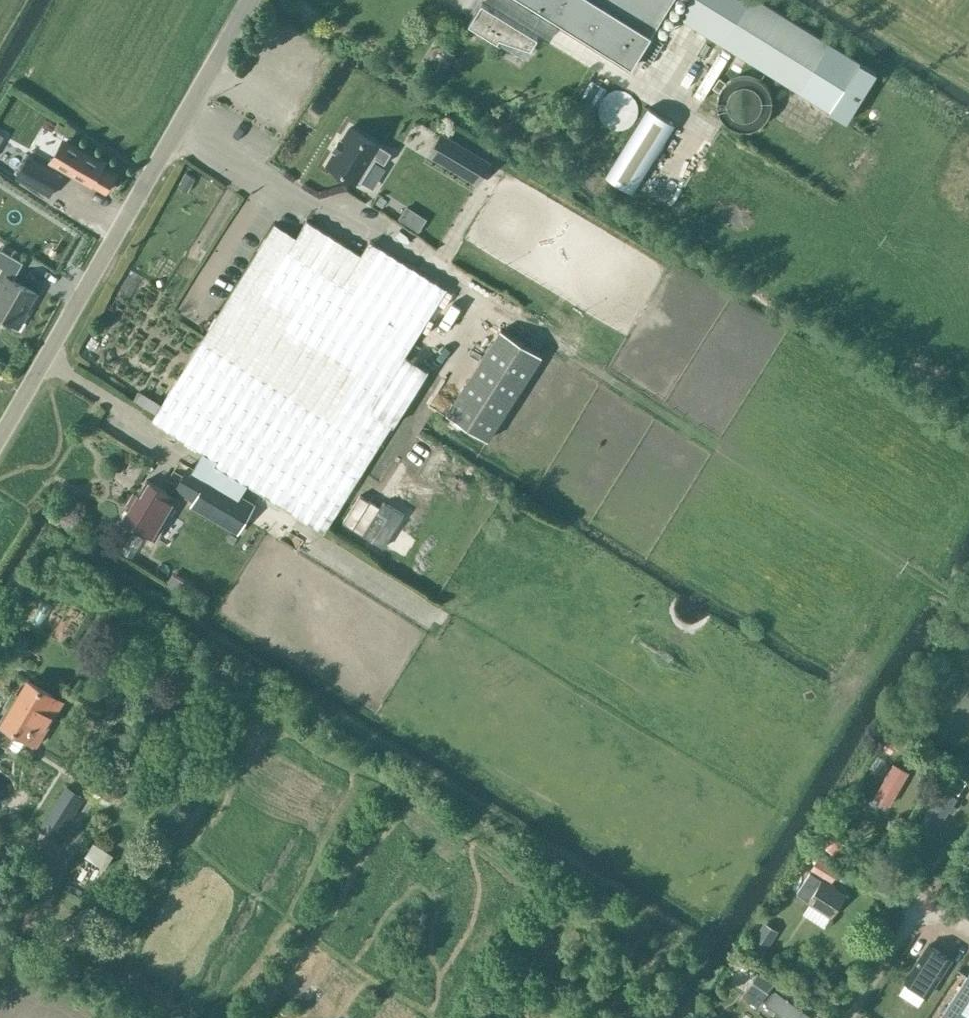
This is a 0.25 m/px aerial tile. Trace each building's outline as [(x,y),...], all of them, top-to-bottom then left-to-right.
[(630,68),(673,0),(522,0),(630,68)] [(679,18),(777,79),(846,121),(847,120),(876,73),(760,0),(690,0),(679,18)] [(483,3),(469,24),(498,42),(500,38),(530,49),(537,38),(483,3)] [(739,77),(720,95),(742,119),(761,102),(739,77)] [(592,110),(616,129),(637,102),(613,84),(592,110)] [(632,192),(675,124),(648,108),(606,176),(632,192)] [(336,151),(327,165),(360,185),(376,158),(384,164),(391,152),(350,127),(342,141),(340,140),(334,149),(336,151)] [(491,162),(441,132),(427,156),(477,185),(491,162)] [(105,163),(83,150),(66,141),(53,165),(91,187),(92,185),(106,193),(116,175),(103,167),(105,163)] [(27,166),(29,162),(26,168),(21,176),(28,180),(27,182),(49,194),(60,175),(38,163),(37,164),(30,160),(27,166)] [(670,190),(691,189),(691,171),(669,172),(670,190)] [(217,459),(215,462),(324,531),(393,421),(395,423),(429,368),(406,354),(447,288),(371,239),(362,253),(308,219),(297,235),(276,222),(152,418),(217,459)] [(9,254),(0,249),(0,267),(1,268),(0,270),(0,317),(20,329),(28,315),(27,314),(39,292),(14,277),(22,262),(9,254)] [(541,355),(501,329),(447,413),(487,440),(541,355)] [(131,398),(153,407),(158,397),(136,387),(131,398)] [(242,496),(188,465),(173,491),(227,522),(242,496)] [(180,498),(148,479),(140,493),(137,492),(121,520),(156,540),(180,498)] [(6,747),(15,732),(35,744),(62,699),(29,679),(3,722),(0,721),(0,743),(6,747)] [(896,760),(876,795),(892,804),(911,769),(896,760)] [(946,782),(920,823),(935,833),(961,791),(946,782)] [(85,796),(66,785),(40,826),(59,838),(85,796)] [(97,855),(101,845),(87,839),(82,849),(97,855)] [(838,870),(817,857),(810,869),(831,882),(838,870)] [(808,901),(811,904),(831,917),(845,895),(822,880),(817,887),(805,879),(796,893),(808,901)] [(779,930),(764,920),(750,941),(765,951),(779,930)] [(927,942),(903,980),(928,997),(953,959),(927,942)] [(767,1001),(792,1017),(813,1017),(818,1010),(778,984),(767,1001)]
